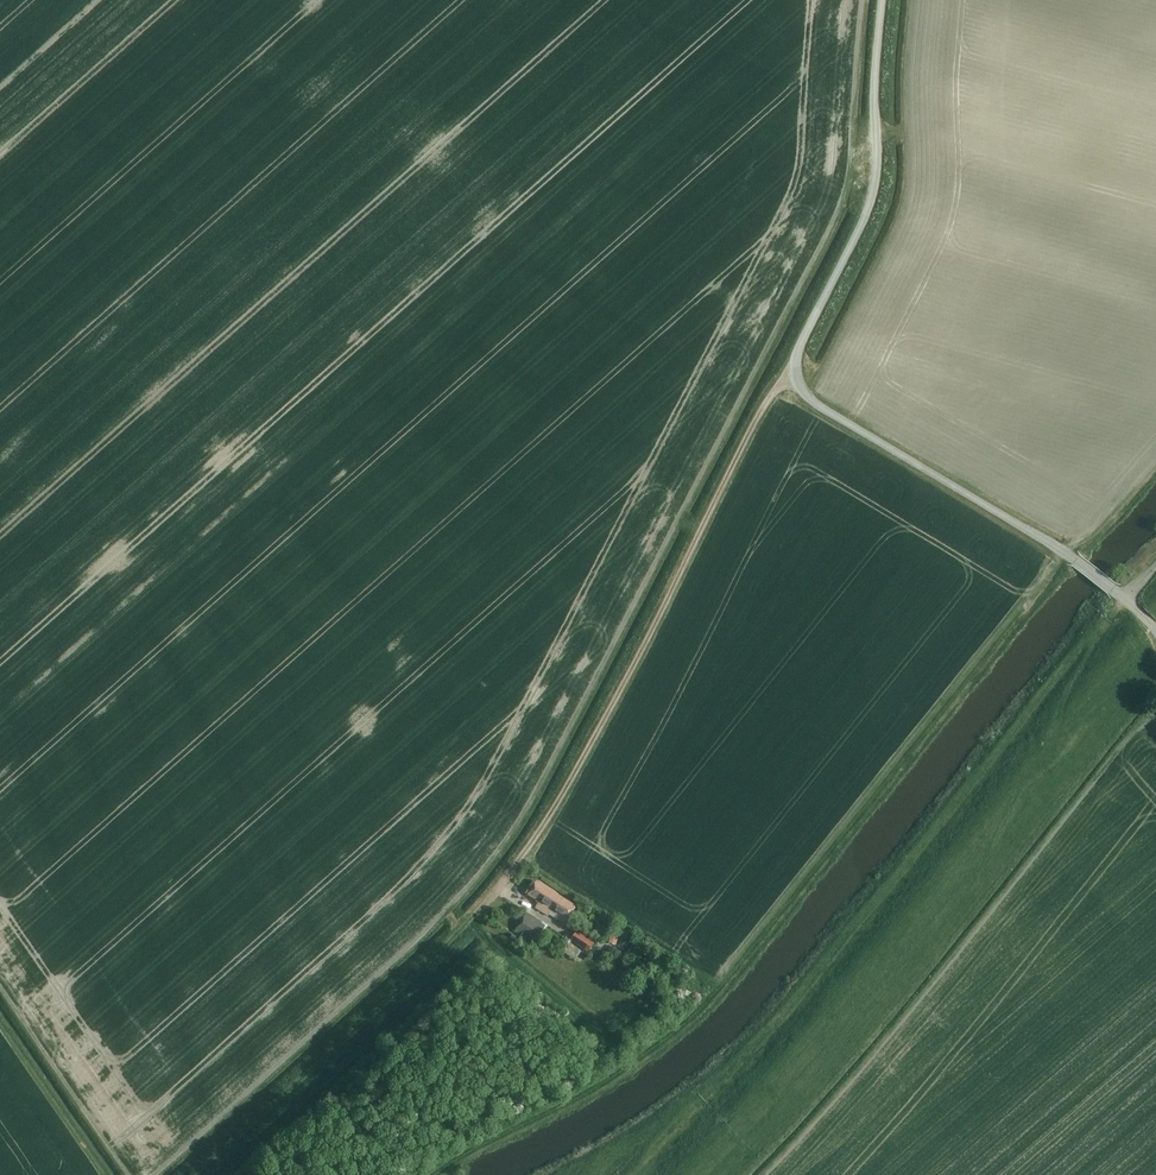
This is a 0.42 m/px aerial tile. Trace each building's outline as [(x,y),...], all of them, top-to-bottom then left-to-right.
[(553,917),(564,924),(576,906),(537,881),(527,895),(538,902),(535,908),(548,916),(550,913),(554,915),(553,917)] [(523,933),(535,940),(545,925),(526,913),(514,932),(521,936),(523,933)] [(601,940),(608,929),(603,926),(601,927),(598,925),(594,930),(597,932),(594,936),(601,940)] [(570,941),(588,952),(594,943),(576,931),(570,941)] [(618,936),(611,934),(608,943),(616,946),(618,936)] [(634,945),(621,938),(616,946),(629,953),(634,945)] [(582,951),(569,942),(562,951),(575,960),(582,951)]
